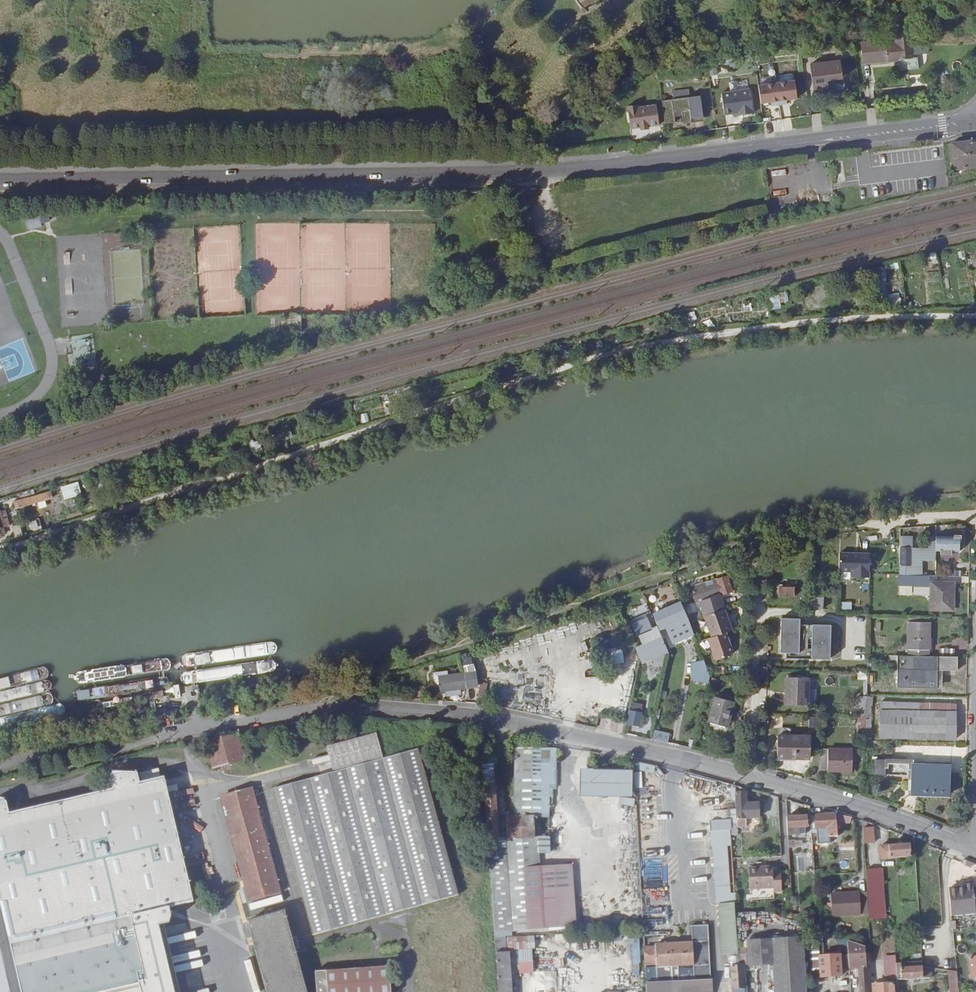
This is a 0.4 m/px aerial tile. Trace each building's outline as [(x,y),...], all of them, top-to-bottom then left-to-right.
[(899,59),(913,58),(911,39),(898,40),(899,59)] [(862,56),(863,63),(888,61),(887,54),(862,56)] [(804,79),(806,90),(812,89),(813,91),(828,88),(826,81),(841,78),(839,59),(809,64),(811,77),(804,79)] [(795,80),(758,85),(761,103),(797,98),(795,80)] [(750,88),(721,93),(726,120),(755,115),(750,88)] [(666,125),(704,119),(700,96),(689,98),(687,89),(672,91),(674,99),(662,101),(666,125)] [(657,103),(627,107),(631,134),(661,130),(657,103)] [(951,144),(954,170),(975,167),(975,141),(951,144)] [(783,179),(768,180),(769,192),(784,190),(783,179)] [(932,263),(938,262),(936,251),(930,252),(932,263)] [(500,269),(497,257),(485,260),(489,272),(500,269)] [(954,259),(956,270),(968,267),(965,257),(954,259)] [(924,278),(923,264),(908,265),(909,279),(924,278)] [(928,280),(940,279),(939,270),(927,271),(928,280)] [(94,483),(96,491),(105,488),(102,480),(94,483)] [(61,487),(64,500),(82,494),(78,482),(61,487)] [(47,499),(45,493),(14,502),(15,507),(47,499)] [(959,536),(935,536),(935,538),(935,551),(959,551),(959,536)] [(909,539),(899,538),(899,545),(899,548),(902,548),(901,565),(899,565),(899,576),(920,576),(920,565),(919,565),(919,559),(910,559),(910,548),(909,548),(909,539)] [(839,571),(852,571),(852,577),(871,578),(871,552),(839,551),(839,571)] [(934,577),(955,577),(955,569),(948,570),(941,564),(941,561),(935,561),(934,577)] [(899,576),(898,585),(914,585),(926,586),(926,584),(927,576),(920,576),(899,576)] [(696,602),(682,606),(688,620),(701,616),(697,602),(720,596),(732,593),(728,577),(717,580),(718,585),(704,589),(703,584),(691,587),(696,602)] [(779,586),(795,585),(795,577),(779,577),(779,586)] [(717,580),(703,584),(704,589),(718,585),(717,580)] [(930,584),(930,595),(930,610),(953,610),(953,583),(930,583),(930,584)] [(926,586),(914,585),(914,595),(930,595),(930,584),(926,584),(926,586)] [(795,588),(778,587),(778,596),(794,596),(795,588)] [(720,596),(699,602),(703,616),(724,610),(720,596)] [(808,597),(808,608),(807,614),(834,614),(835,598),(823,598),(823,597),(808,597)] [(657,607),(659,612),(668,608),(666,603),(657,607)] [(668,608),(659,612),(665,627),(675,622),(677,627),(686,623),(680,610),(682,609),(679,603),(668,608)] [(730,631),(724,610),(703,616),(709,637),(723,633),(730,631)] [(637,636),(632,638),(642,664),(669,653),(658,627),(653,629),(648,617),(640,621),(632,624),(637,636)] [(800,618),(781,618),(781,652),(799,652),(800,623),(800,618)] [(908,622),(908,655),(927,656),(928,622),(908,622)] [(812,623),(800,623),(799,652),(812,652),(812,623)] [(831,624),(812,623),(812,652),(812,658),(831,658),(831,624)] [(729,653),(723,633),(709,637),(705,638),(711,661),(727,657),(726,653),(729,653)] [(604,650),(605,664),(623,662),(622,648),(604,650)] [(578,673),(591,671),(589,655),(576,657),(578,673)] [(956,671),(956,657),(953,657),(938,656),(927,656),(908,655),(897,655),(897,670),(896,686),(935,687),(936,671),(940,671),(956,671)] [(703,675),(709,673),(704,661),(698,663),(703,675)] [(867,679),(867,671),(858,671),(858,680),(867,679)] [(435,683),(440,683),(440,677),(450,677),(450,672),(435,672),(435,683)] [(462,691),(478,691),(478,676),(450,677),(440,677),(440,683),(440,691),(449,691),(449,696),(462,696),(462,691)] [(787,677),(786,705),(807,705),(808,677),(787,677)] [(488,683),(481,682),(478,697),(484,698),(488,683)] [(715,697),(708,723),(727,727),(730,717),(727,717),(731,702),(715,697)] [(866,714),(866,697),(858,697),(858,714),(866,714)] [(919,711),(919,703),(880,702),(879,737),(955,740),(956,712),(919,711)] [(956,704),(919,703),(919,711),(956,712),(956,704)] [(629,710),(626,724),(640,726),(643,713),(629,710)] [(858,732),(866,733),(866,714),(858,714),(858,732)] [(493,731),(480,728),(480,735),(494,738),(493,731)] [(669,733),(654,730),(653,740),(667,743),(669,733)] [(328,748),(335,771),(385,758),(379,734),(328,748)] [(214,770),(244,762),(238,736),(206,741),(214,770)] [(811,737),(778,736),(778,759),(811,759),(811,737)] [(482,757),(494,934),(495,937),(506,936),(505,929),(534,927),(576,924),(572,877),(540,880),(537,835),(533,835),(533,816),(548,816),(548,796),(548,786),(553,786),(555,787),(555,748),(516,747),(517,812),(509,812),(510,837),(501,837),(498,802),(508,801),(508,796),(514,796),(513,782),(500,783),(501,797),(498,797),(496,763),(488,764),(488,757),(482,757)] [(820,749),(820,771),(851,771),(852,750),(820,749)] [(419,750),(274,790),(313,936),(459,896),(419,750)] [(886,759),(875,759),(875,775),(885,775),(885,774),(886,759)] [(908,764),(908,775),(907,792),(912,792),(949,794),(950,765),(913,764),(913,760),(908,760),(908,764)] [(631,770),(576,762),(571,799),(626,807),(631,770)] [(12,953),(20,951),(18,944),(193,903),(163,777),(138,783),(136,773),(111,771),(111,776),(114,789),(10,813),(7,802),(3,797),(0,799),(0,904),(12,953)] [(253,796),(251,788),(221,797),(223,804),(253,796)] [(745,793),(736,794),(737,810),(738,827),(747,827),(746,817),(760,816),(759,803),(746,804),(745,793)] [(553,799),(553,795),(550,795),(549,807),(558,807),(558,799),(553,799)] [(253,796),(223,804),(250,902),(280,894),(253,796)] [(737,810),(730,810),(731,827),(738,827),(737,810)] [(175,816),(201,909),(219,903),(193,811),(175,816)] [(817,815),(811,815),(812,830),(826,829),(826,831),(829,831),(829,837),(838,837),(837,827),(839,827),(839,824),(848,824),(848,816),(837,813),(817,814),(817,815)] [(807,816),(787,817),(788,835),(799,835),(798,827),(808,827),(807,816)] [(713,839),(727,838),(726,829),(730,829),(729,819),(711,820),(712,829),(713,830),(713,839)] [(868,822),(862,820),(864,844),(874,843),(873,827),(868,828),(868,822)] [(735,902),(734,892),(731,892),(727,843),(714,844),(717,903),(719,903),(735,902)] [(879,846),(880,858),(910,855),(909,844),(879,846)] [(772,867),(747,868),(748,890),(773,888),(773,892),(781,892),(780,872),(772,872),(772,867)] [(882,869),(866,870),(867,892),(868,913),(869,919),(886,918),(882,869)] [(973,886),(973,883),(965,884),(965,887),(948,888),(951,915),(975,913),(975,885),(973,886)] [(868,913),(867,892),(830,894),(831,903),(831,908),(832,916),(868,913)] [(737,940),(736,912),(735,902),(719,903),(722,953),(738,952),(737,940)] [(14,963),(12,953),(0,904),(0,991),(21,991),(14,963)] [(285,912),(248,922),(267,991),(307,991),(299,962),(285,912)] [(691,925),(692,942),(654,944),(655,947),(644,947),(646,991),(714,991),(713,979),(711,978),(707,924),(691,925)] [(505,929),(506,936),(535,935),(534,927),(505,929)] [(773,939),(774,964),(776,991),(806,991),(802,937),(773,939)] [(773,939),(748,940),(749,964),(749,965),(750,965),(774,964),(773,939)] [(866,946),(847,939),(848,955),(849,967),(858,966),(859,991),(868,991),(866,946)] [(748,940),(737,940),(738,952),(739,965),(743,964),(749,964),(748,940)] [(131,956),(91,967),(89,959),(80,962),(77,948),(14,963),(21,991),(141,991),(131,956)] [(511,952),(496,952),(498,991),(513,991),(511,952)] [(811,957),(813,977),(841,976),(840,970),(849,969),(849,967),(848,955),(811,957)] [(896,963),(895,959),(888,959),(889,978),(896,978),(896,963)] [(896,978),(897,980),(931,978),(930,967),(922,966),(902,967),(901,963),(896,963),(896,978)] [(743,964),(739,965),(731,965),(732,991),(745,991),(743,964)] [(745,991),(751,991),(750,965),(749,965),(749,964),(743,964),(745,991)] [(316,971),(317,991),(392,991),(391,966),(316,971)] [(956,972),(948,970),(950,991),(958,991),(956,972)] [(873,991),(893,991),(893,984),(873,985),(873,991)]
